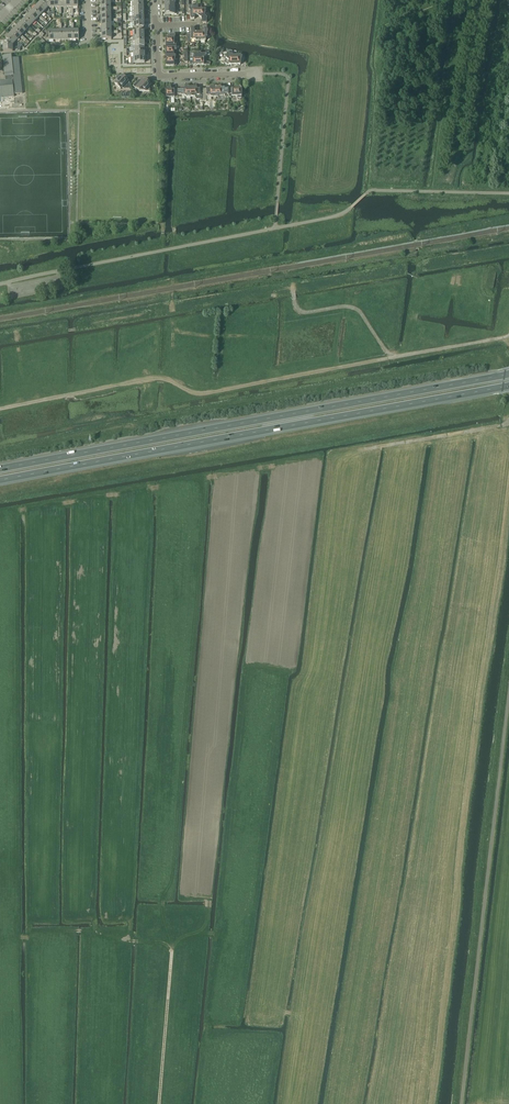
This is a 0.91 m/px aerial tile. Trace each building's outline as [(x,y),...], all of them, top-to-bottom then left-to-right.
[(41,1),(37,6),(44,12),(48,8),(46,3),(44,4),(41,1)] [(197,5),(198,16),(201,18),(201,19),(201,23),(207,23),(207,18),(205,16),(205,14),(206,13),(205,10),(202,10),(201,7),(201,4),(197,5)] [(195,16),(198,16),(197,5),(193,5),(192,6),(186,7),(186,13),(187,14),(190,14),(190,17),(190,19),(194,19),(195,16)] [(37,6),(33,10),(40,16),(44,12),(37,6)] [(33,10),(28,14),(35,21),(39,17),(40,16),(33,10)] [(22,21),(29,27),(35,21),(28,14),(22,21)] [(22,21),(18,25),(25,32),(29,27),(22,21)] [(18,25),(14,30),(21,36),(22,35),(25,32),(18,25)] [(201,32),(198,32),(198,41),(205,41),(206,38),(207,37),(207,33),(208,33),(208,30),(207,30),(207,25),(201,26),(201,30),(201,32)] [(198,41),(198,32),(195,32),(194,28),(191,28),(190,29),(191,33),(187,33),(187,35),(187,43),(190,43),(191,40),(194,40),(195,41),(198,41)] [(14,30),(10,34),(17,40),(20,37),(21,36),(14,30)] [(9,42),(8,43),(12,45),(17,40),(10,34),(6,38),(9,42)] [(165,36),(165,46),(179,45),(177,45),(177,42),(174,41),(174,38),(175,38),(175,35),(166,36),(165,36)] [(12,45),(8,43),(8,45),(3,45),(3,52),(13,51),(12,45)] [(165,46),(166,56),(175,56),(174,56),(174,51),(176,51),(176,50),(177,50),(179,48),(179,46),(179,45),(165,46)] [(200,52),(199,52),(197,52),(197,53),(189,53),(190,65),(191,65),(193,65),(206,65),(207,66),(210,66),(210,63),(207,62),(205,62),(204,62),(203,59),(206,56),(210,55),(209,52),(206,53),(201,53),(200,52)] [(227,64),(229,64),(230,65),(240,65),(241,61),(242,57),(240,56),(236,55),(235,56),(233,56),(232,55),(227,54),(225,59),(225,63),(227,64)] [(2,56),(3,65),(10,65),(10,59),(12,58),(11,55),(2,56)] [(175,56),(166,56),(166,66),(167,67),(170,67),(174,66),(176,66),(177,64),(177,60),(175,58),(175,57),(175,56)] [(14,97),(14,94),(15,94),(22,94),(18,58),(12,58),(10,59),(10,65),(3,65),(5,76),(5,81),(0,81),(0,98),(14,97)] [(116,82),(114,84),(120,89),(122,88),(123,89),(130,89),(130,85),(127,83),(127,80),(123,77),(116,77),(116,82)] [(133,86),(135,88),(139,92),(149,91),(149,84),(145,81),(143,81),(141,83),(138,81),(133,86)] [(186,97),(190,97),(190,87),(185,87),(184,90),(182,90),(182,89),(178,89),(178,98),(181,98),(181,96),(185,96),(186,97)] [(190,87),(190,97),(195,97),(196,96),(200,96),(201,97),(201,101),(203,101),(203,90),(202,90),(200,90),(200,89),(197,89),(196,87),(190,87)] [(202,89),(202,90),(203,90),(203,101),(206,101),(207,96),(210,96),(211,98),(216,97),(215,87),(210,87),(209,89),(208,89),(207,89),(202,89)] [(221,87),(215,87),(216,97),(218,97),(225,96),(225,98),(228,98),(228,88),(223,88),(223,89),(221,89),(221,87)] [(233,88),(228,88),(228,98),(231,98),(231,97),(237,97),(237,99),(238,100),(240,100),(241,99),(241,96),(241,93),(241,89),(240,87),(235,87),(235,89),(233,89),(233,88)] [(178,99),(178,98),(178,89),(174,89),(174,90),(171,90),(171,88),(165,88),(165,90),(165,98),(166,100),(170,99),(171,98),(174,98),(175,99),(178,99)]
